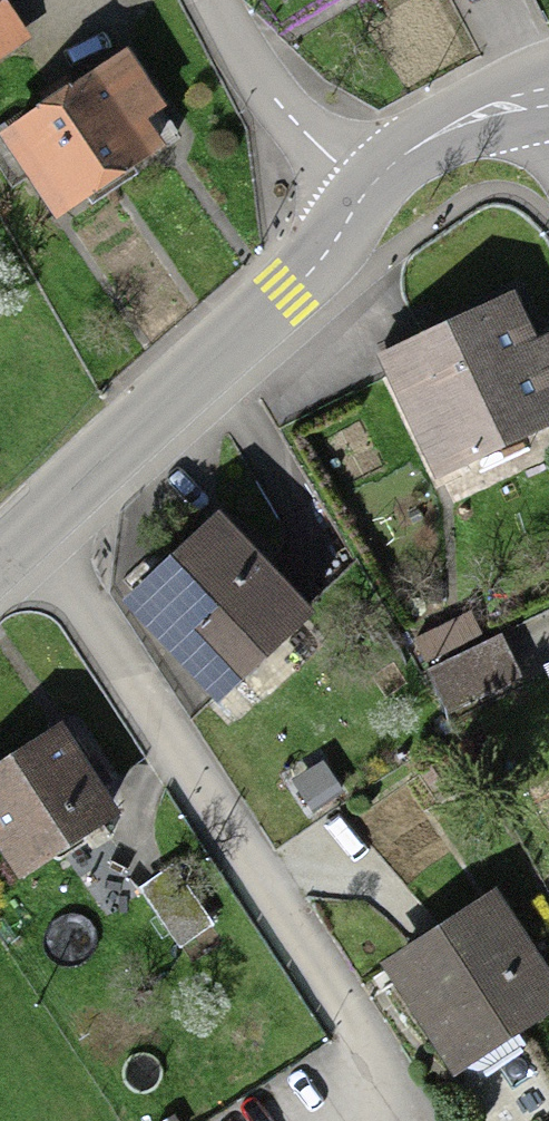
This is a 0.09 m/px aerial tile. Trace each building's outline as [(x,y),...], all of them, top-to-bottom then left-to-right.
[(23,54),(0,16),(0,68),(23,54)] [(129,74),(7,155),(62,237),(157,174),(135,141),(162,124),(129,74)] [(385,382),(435,495),(548,444),(548,386),(521,322),(385,382)] [(216,537),(131,620),(222,711),(306,628),(216,537)] [(499,653),(430,684),(449,727),(518,697),(499,653)] [(0,786),(0,859),(21,890),(117,825),(62,744),(0,786)] [(382,986),(445,1081),(548,1013),(548,986),(499,910),(382,986)]
